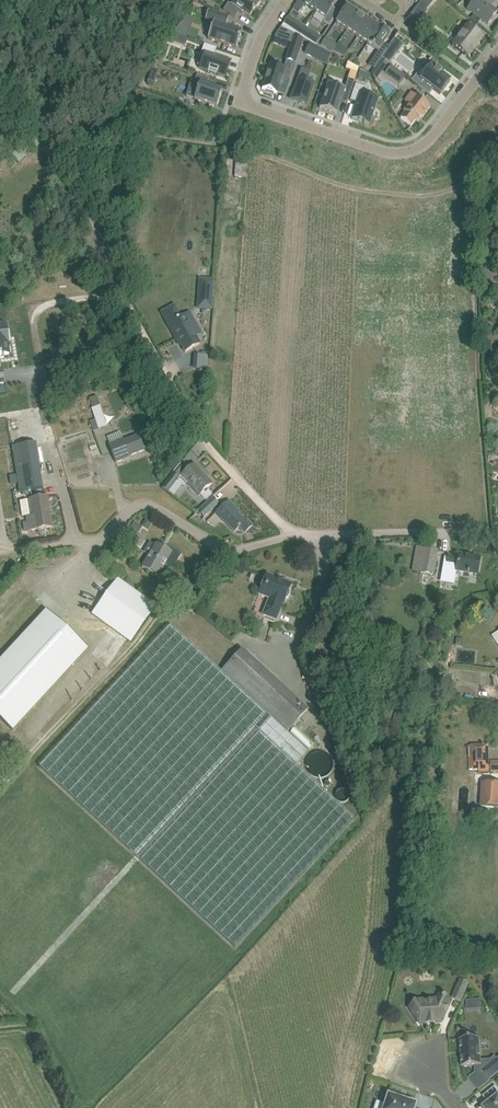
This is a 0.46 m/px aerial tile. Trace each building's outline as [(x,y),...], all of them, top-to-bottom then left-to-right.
[(223,10),(234,18),(239,11),(249,18),(256,8),(244,0),(230,0),(227,4),(223,10)] [(298,1),(315,12),(323,0),(299,0),(298,1)] [(315,12),(325,18),(323,22),(329,26),(339,11),(333,8),(338,0),(337,0),(323,0),(315,12)] [(487,24),(497,12),(490,6),(495,0),(475,0),(468,9),(487,24)] [(415,26),(427,9),(420,3),(407,20),(415,26)] [(358,13),(347,6),(336,23),(347,30),(358,13)] [(229,18),(208,11),(205,19),(213,22),(208,39),(236,48),(242,32),(226,26),(229,18)] [(358,13),(347,30),(357,37),(368,21),(358,13)] [(480,19),(474,15),(470,19),(477,24),(480,19)] [(304,27),(288,16),(283,23),(283,24),(281,27),(298,36),(304,27)] [(380,28),(387,30),(391,19),(384,17),(380,28)] [(368,21),(357,37),(367,44),(368,44),(379,27),(378,27),(368,21)] [(451,45),(468,58),(483,38),(467,25),(451,45)] [(180,36),(183,37),(186,29),(178,26),(173,34),(180,36)] [(379,27),(368,44),(378,51),(374,57),(380,60),(381,58),(389,47),(384,43),(390,35),(379,27)] [(178,43),(180,36),(173,34),(171,41),(178,43)] [(296,64),(304,39),(298,36),(294,34),(285,60),(296,64)] [(321,38),(315,34),(309,42),(310,43),(316,46),(321,38)] [(337,45),(326,37),(321,45),(333,51),(337,45)] [(395,38),(389,47),(381,58),(389,64),(404,45),(395,38)] [(331,54),(316,46),(310,43),(305,53),(328,65),(331,54)] [(216,49),(204,44),(201,52),(205,53),(200,68),(221,75),(226,77),(228,70),(231,61),(214,56),(216,49)] [(337,45),(333,51),(344,57),(348,52),(337,45)] [(358,59),(353,56),(348,63),(353,65),(358,59)] [(425,63),(412,81),(429,94),(433,89),(440,94),(450,81),(441,75),(442,74),(437,70),(436,71),(425,63)] [(265,80),(262,89),(277,94),(282,77),(290,80),(293,72),(270,64),(267,73),(266,74),(267,74),(265,79),(265,80)] [(386,73),(400,84),(405,76),(392,66),(386,73)] [(156,76),(158,70),(152,68),(150,74),(156,76)] [(291,99),(307,104),(315,83),(307,80),(310,71),(301,68),(291,99)] [(199,84),(194,100),(216,107),(222,91),(207,86),(209,78),(197,74),(194,82),(199,84)] [(328,84),(320,108),(337,114),(342,97),(348,99),(354,81),(348,79),(344,89),(328,84)] [(354,84),(348,100),(355,103),(350,119),(367,124),(376,99),(363,95),(366,88),(354,84)] [(405,111),(401,118),(411,126),(416,119),(418,121),(422,115),(423,116),(431,106),(412,92),(405,100),(409,103),(404,110),(405,111)] [(199,286),(198,308),(211,309),(212,287),(199,286)] [(178,339),(185,352),(200,344),(184,316),(181,318),(174,306),(162,313),(176,340),(178,339)] [(66,311),(54,313),(56,330),(68,329),(66,311)] [(9,354),(7,342),(9,342),(6,327),(5,327),(4,325),(0,326),(0,356),(9,354)] [(138,405),(132,399),(125,406),(131,411),(138,405)] [(90,421),(93,431),(107,427),(100,406),(92,409),(95,419),(90,421)] [(130,457),(130,456),(144,450),(138,435),(124,441),(123,439),(109,445),(116,463),(130,457)] [(36,443),(11,447),(18,492),(43,488),(36,443)] [(204,478),(193,466),(182,476),(200,495),(212,484),(205,477),(204,478)] [(162,488),(169,493),(180,479),(173,474),(162,488)] [(45,497),(30,500),(33,514),(27,515),(29,531),(52,527),(49,511),(48,511),(45,497)] [(213,498),(198,511),(204,517),(218,504),(213,498)] [(246,519),(245,521),(234,510),(236,508),(229,501),(215,514),(222,522),(223,520),(234,532),(239,527),(244,533),(252,525),(246,519)] [(135,523),(131,529),(135,531),(138,533),(141,527),(135,523)] [(155,546),(150,543),(144,553),(149,556),(142,568),(158,577),(165,564),(173,569),(181,555),(166,546),(164,549),(156,544),(155,546)] [(424,548),(422,559),(420,573),(433,575),(437,550),(424,548)] [(448,555),(446,566),(456,567),(456,571),(467,573),(477,575),(480,558),(459,554),(458,557),(448,555)] [(259,575),(252,572),(250,579),(253,580),(252,583),(256,584),(259,575)] [(283,605),(285,599),(287,599),(288,598),(290,595),(290,592),(289,591),(291,585),(281,581),(281,582),(276,580),(277,578),(267,574),(259,595),(272,600),(269,607),(266,606),(263,615),(276,621),(283,604),(283,605)] [(92,614),(101,620),(131,642),(157,607),(117,579),(92,614)] [(480,611),(494,603),(492,599),(477,606),(480,611)] [(47,612),(0,662),(0,718),(12,730),(87,649),(47,612)] [(355,818),(298,767),(310,754),(287,734),(296,723),(300,727),(310,715),(307,712),(308,710),(242,649),(221,672),(171,625),(40,767),(235,948),(355,818)] [(455,647),(463,647),(464,639),(456,638),(455,647)] [(490,761),(489,745),(469,745),(470,769),(472,769),(472,770),(479,770),(479,773),(492,772),(492,773),(497,773),(497,761),(490,761)] [(483,808),(482,813),(493,813),(493,808),(497,808),(497,783),(482,782),(481,807),(483,808)] [(455,991),(452,997),(461,1001),(463,995),(455,991)] [(442,1022),(452,1000),(440,994),(435,1005),(424,1006),(420,1000),(409,1007),(420,1024),(442,1022)] [(479,1038),(460,1040),(462,1067),(481,1066),(479,1038)] [(490,1079),(497,1073),(497,1059),(483,1071),(490,1079)] [(483,1107),(497,1107),(497,1090),(496,1087),(484,1096),(489,1103),(483,1107)] [(388,1095),(384,1105),(377,1102),(375,1107),(415,1107),(416,1104),(406,1101),(407,1101),(397,1097),(397,1098),(388,1095)]
